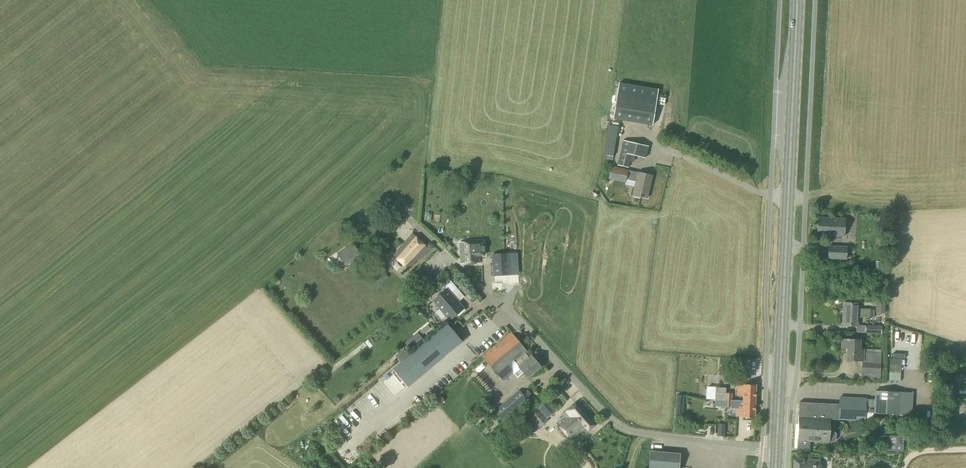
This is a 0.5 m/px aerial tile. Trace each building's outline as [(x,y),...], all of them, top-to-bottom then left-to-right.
[(615,107),(613,119),(642,123),(653,125),(657,101),(617,95),(617,96),(615,107)] [(619,134),(620,126),(608,125),(603,159),(613,160),(616,133),(619,134)] [(646,158),(649,146),(623,140),(617,165),(628,168),(630,161),(634,162),(635,156),(646,158)] [(646,198),(651,176),(638,173),(628,170),(611,166),(608,179),(625,183),(626,180),(636,182),(633,195),(646,198)] [(843,237),(845,220),(818,218),(817,235),(843,237)] [(423,257),(429,250),(412,234),(393,255),(408,269),(421,255),(423,257)] [(449,251),(452,248),(447,242),(443,246),(449,251)] [(460,264),(480,263),(479,256),(483,256),(483,242),(459,243),(460,264)] [(347,269),(362,257),(351,243),(336,255),(347,269)] [(845,260),(846,247),(828,246),(827,258),(845,260)] [(493,276),(509,275),(508,253),(492,254),(493,276)] [(884,271),(885,262),(875,261),(875,271),(884,271)] [(457,288),(450,280),(444,286),(446,289),(431,301),(449,322),(457,315),(459,316),(465,311),(464,309),(451,293),(457,288)] [(412,301),(418,295),(410,286),(404,292),(412,301)] [(873,318),(874,309),(858,309),(859,304),(843,303),(842,325),(858,326),(858,317),(873,318)] [(431,368),(462,342),(447,323),(416,350),(431,368)] [(884,334),(884,327),(882,327),(882,326),(866,325),(866,333),(884,334)] [(528,358),(524,353),(526,351),(510,332),(482,357),(502,381),(513,372),(517,377),(523,372),(528,378),(540,367),(530,356),(528,358)] [(863,350),(859,350),(860,340),(842,339),(841,348),(846,349),(846,361),(862,362),(861,372),(880,373),(881,350),(863,349),(863,350)] [(400,362),(408,355),(403,349),(395,356),(400,362)] [(398,369),(405,379),(422,369),(416,358),(398,369)] [(889,381),(900,381),(901,359),(890,359),(889,381)] [(375,381),(392,403),(408,389),(391,368),(375,381)] [(743,401),(754,402),(755,385),(744,385),(737,385),(737,395),(743,396),(743,401)] [(735,401),(735,400),(735,396),(732,396),(732,393),(725,393),(726,387),(706,386),(705,399),(714,400),(714,399),(735,401)] [(956,387),(946,387),(946,395),(956,395),(956,387)] [(501,419),(526,398),(519,390),(494,411),(501,419)] [(912,415),(913,393),(874,391),(873,399),(866,399),(839,397),(839,405),(799,403),(796,449),(809,450),(809,442),(829,443),(829,442),(834,442),(836,440),(836,434),(834,431),(830,431),(830,420),(865,421),(865,413),(912,415)] [(685,396),(677,395),(677,405),(685,405),(685,396)] [(743,401),(735,400),(735,401),(714,399),(714,400),(714,406),(736,408),(735,417),(742,417),(742,418),(753,418),(754,402),(743,401)] [(547,401),(538,408),(547,419),(555,411),(547,401)] [(588,431),(594,425),(575,404),(563,415),(564,416),(556,423),(571,440),(585,428),(588,431)] [(534,432),(548,420),(539,411),(526,422),(534,432)] [(525,433),(530,428),(524,422),(519,426),(525,433)] [(899,446),(899,436),(889,435),(889,446),(899,446)] [(679,454),(649,451),(648,467),(678,467),(679,454)]
